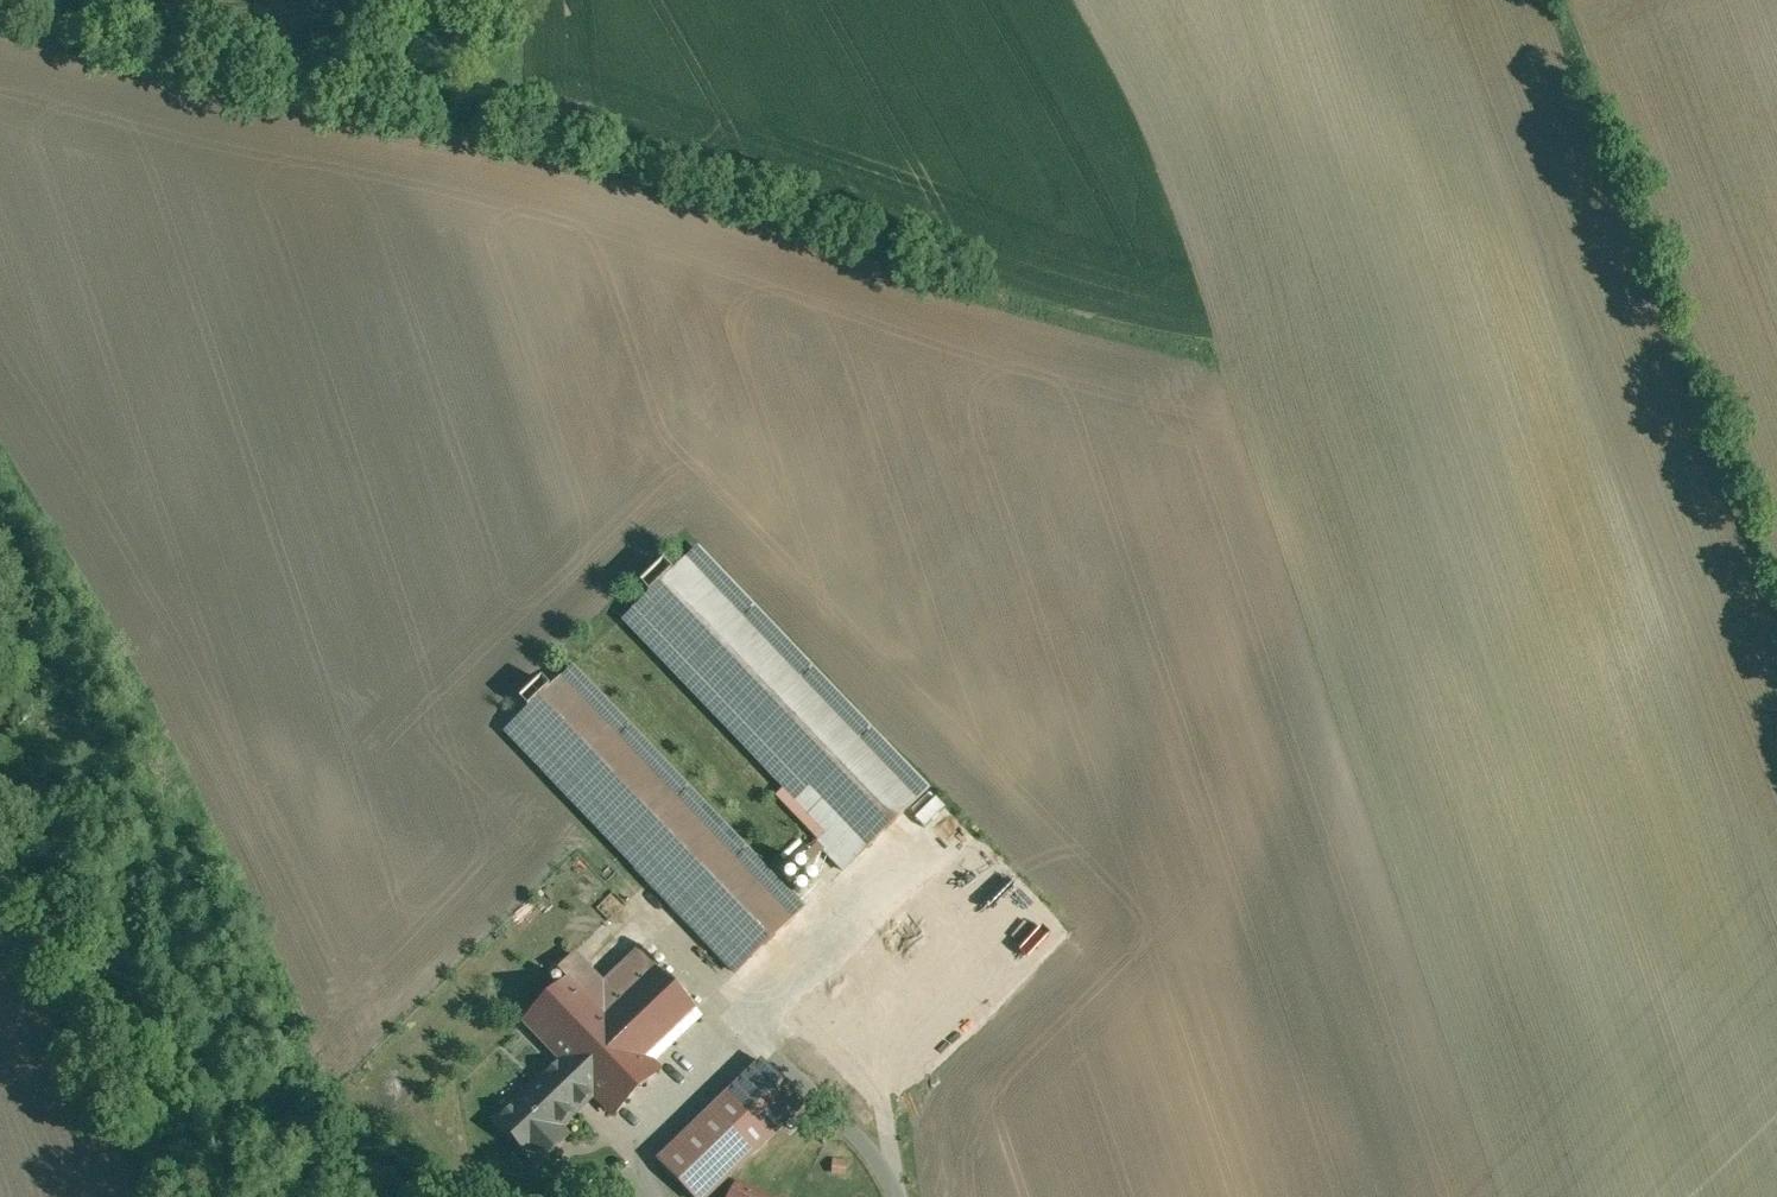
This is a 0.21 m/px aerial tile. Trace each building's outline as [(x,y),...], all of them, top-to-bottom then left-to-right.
[(843,871),(928,790),(697,548),(672,572),(665,565),(641,589),(647,595),(623,618),(841,846),(830,857),(843,871)] [(505,732),(736,973),(803,909),(572,668),(505,732)] [(567,981),(525,1022),(561,1060),(594,1094),(613,1114),(657,1071),(650,1064),(699,1016),(638,953),(603,986),(574,955),(557,971),(567,981)] [(594,1094),(561,1060),(497,1122),(537,1165),(566,1137),(558,1128),(594,1094)] [(659,1161),(693,1196),(708,1196),(804,1105),(763,1062),(659,1161)] [(732,1196),(759,1196),(738,1186),(732,1196)]
